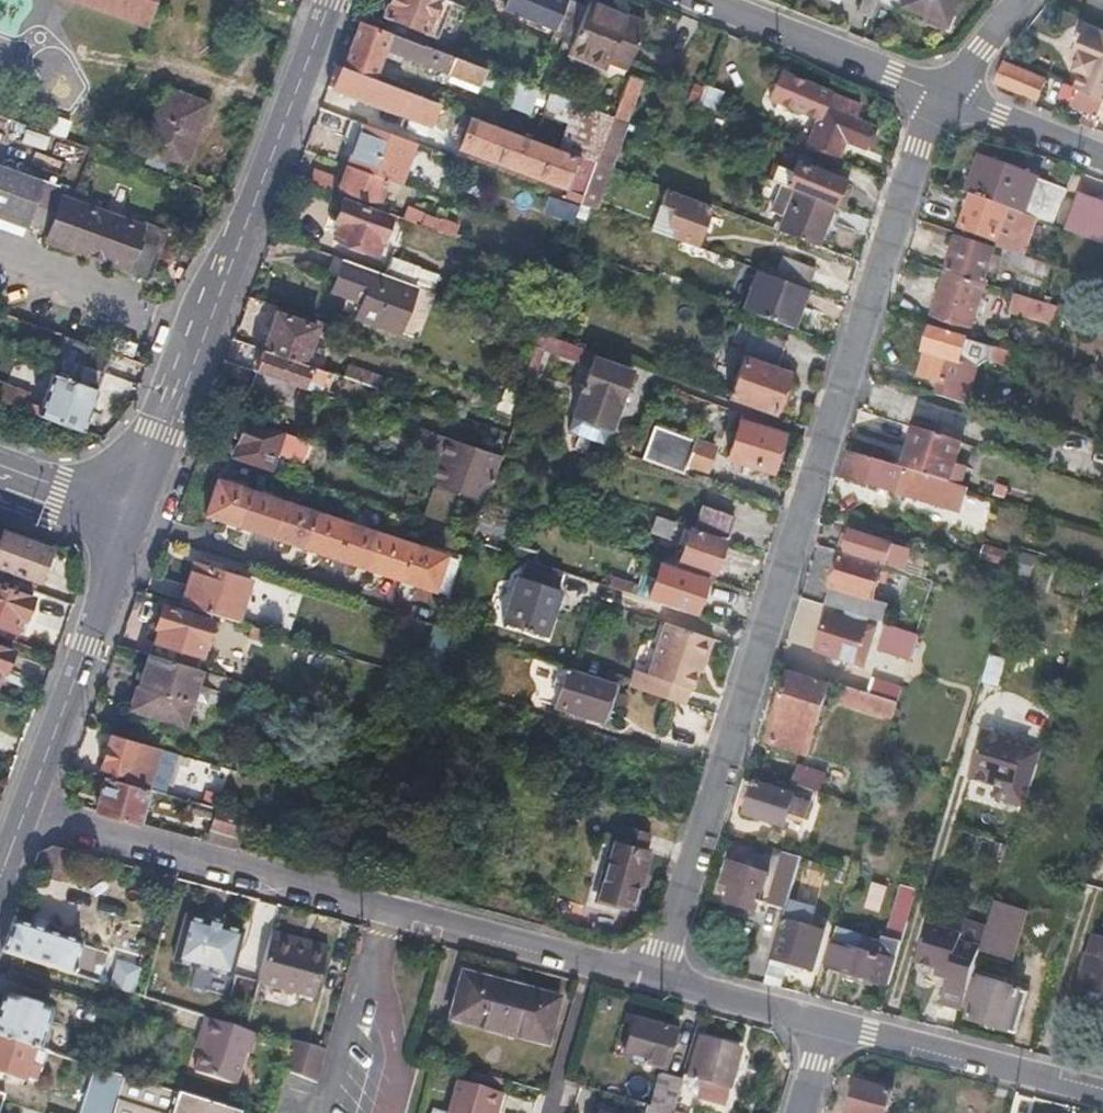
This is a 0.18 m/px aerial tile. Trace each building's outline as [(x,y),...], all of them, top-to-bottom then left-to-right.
[(147,27),(156,0),(69,0),(147,27)] [(385,31),(426,46),(430,34),(436,37),(450,1),(449,0),(392,0),(385,16),(390,18),(385,31)] [(587,7),(569,0),(568,0),(553,36),(572,43),(587,7)] [(880,0),(863,0),(858,11),(872,17),(879,1),(880,0)] [(944,22),(953,0),(902,0),(900,4),(944,22)] [(572,43),(569,50),(604,64),(609,50),(631,59),(645,24),(589,1),(587,7),(572,43)] [(342,68),(374,80),(385,50),(478,87),(485,69),(426,46),(385,31),(361,21),(342,68)] [(1077,46),(1081,48),(1077,60),(1074,66),(1079,68),(1073,84),(1102,97),(1102,28),(1086,21),(1082,30),(1078,28),(1075,37),(1080,39),(1077,46)] [(1077,60),(1081,48),(1077,46),(1072,58),(1077,60)] [(604,64),(569,50),(568,54),(603,68),(604,64)] [(1003,62),(995,81),(1037,98),(1045,78),(1003,62)] [(438,104),(374,80),(342,68),(335,65),(328,85),(431,122),(438,104)] [(861,102),(788,74),(776,101),(819,118),(809,143),(837,155),(843,139),(864,147),(873,125),(855,118),(861,102)] [(629,75),(612,119),(625,123),(641,79),(629,75)] [(1102,103),(1102,97),(1073,84),(1066,81),(1059,98),(1099,114),(1102,103)] [(507,105),(530,114),(539,90),(516,82),(507,105)] [(165,90),(142,154),(183,169),(203,114),(190,109),(193,100),(165,90)] [(596,162),(612,119),(586,109),(569,153),(575,155),(596,162)] [(1084,125),(1093,129),(1097,119),(1088,115),(1084,125)] [(570,167),(575,155),(569,153),(473,117),(462,147),(564,185),(570,167)] [(609,167),(625,123),(612,119),(596,162),(609,167)] [(363,124),(349,164),(387,178),(400,183),(414,142),(363,124)] [(596,162),(575,155),(570,167),(585,172),(575,202),(583,205),(596,162)] [(983,159),(970,195),(975,196),(1009,209),(1035,219),(1053,226),(1066,191),(983,159)] [(767,179),(782,185),(832,204),(833,201),(841,204),(849,186),(840,182),(841,180),(796,162),(793,170),(774,162),(767,179)] [(387,178),(349,164),(340,189),(378,203),(381,195),(387,178)] [(40,179),(0,165),(0,214),(24,223),(40,179)] [(313,170),(308,184),(333,193),(338,179),(313,170)] [(400,183),(387,178),(381,195),(393,200),(400,183)] [(40,179),(24,223),(48,231),(45,239),(125,268),(123,272),(146,280),(164,232),(141,224),(140,227),(55,197),(59,186),(40,179)] [(832,204),(782,185),(772,210),(785,215),(779,229),(817,244),(832,204)] [(711,205),(667,188),(661,205),(673,210),(667,226),(678,230),(675,239),(696,246),(711,205)] [(573,220),(577,204),(548,196),(544,212),(573,220)] [(998,243),(1024,252),(1035,219),(1009,209),(975,196),(964,231),(998,243)] [(1067,229),(1102,243),(1102,206),(1079,197),(1076,204),(1067,201),(1058,224),(1068,227),(1067,229)] [(389,216),(343,199),(335,222),(338,223),(333,237),(376,252),(389,216)] [(404,218),(419,224),(422,214),(423,212),(408,206),(404,218)] [(422,214),(419,224),(452,236),(457,224),(438,217),(437,219),(422,214)] [(1024,252),(998,243),(996,248),(1013,254),(1023,257),(1024,252)] [(960,244),(950,275),(985,286),(994,254),(960,244)] [(1023,257),(1013,254),(1010,265),(1048,277),(1052,266),(1023,257)] [(337,276),(343,259),(333,256),(327,273),(337,276)] [(390,257),(384,274),(411,284),(417,267),(390,257)] [(788,258),(781,278),(806,287),(814,267),(788,258)] [(384,274),(343,259),(337,276),(331,291),(363,302),(357,317),(398,332),(415,286),(411,284),(384,274)] [(760,270),(746,309),(794,326),(808,288),(806,287),(781,278),(760,270)] [(949,278),(937,318),(974,330),(986,290),(949,278)] [(1011,312),(1031,319),(1036,302),(1016,296),(1011,312)] [(1057,308),(1036,302),(1031,319),(1052,325),(1057,308)] [(277,314),(265,349),(303,363),(316,327),(277,314)] [(942,383),(940,390),(970,399),(979,369),(992,360),(1014,367),(1017,355),(932,329),(925,351),(929,353),(922,377),(942,383)] [(596,351),(540,331),(526,370),(535,373),(544,348),(590,365),(573,412),(610,425),(630,367),(594,355),(596,351)] [(63,336),(56,355),(102,371),(109,352),(63,336)] [(781,357),(749,345),(731,396),(774,412),(788,374),(777,369),(781,357)] [(303,363),(265,349),(257,372),(291,384),(319,393),(326,371),(303,363)] [(56,355),(38,405),(24,399),(27,392),(0,383),(0,401),(81,431),(102,371),(56,355)] [(285,401),(291,384),(257,372),(256,372),(250,389),(285,401)] [(970,399),(940,390),(938,397),(968,406),(970,399)] [(284,432),(247,419),(235,455),(272,468),(284,432)] [(740,422),(729,457),(772,470),(783,434),(740,422)] [(502,457),(417,428),(412,441),(441,452),(431,482),(487,502),(502,457)] [(916,453),(910,472),(952,484),(954,476),(957,464),(964,443),(918,430),(911,452),(916,453)] [(684,438),(676,461),(705,472),(714,450),(684,438)] [(916,453),(911,452),(904,470),(910,472),(916,453)] [(904,470),(851,455),(844,477),(961,513),(969,489),(952,484),(910,472),(904,470)] [(967,467),(957,464),(954,476),(963,479),(967,467)] [(217,542),(234,548),(252,490),(218,480),(208,515),(220,519),(214,535),(215,538),(217,542)] [(286,502),(252,490),(234,548),(245,551),(250,551),(254,548),(260,533),(275,537),(286,502)] [(318,513),(286,502),(275,537),(287,541),(282,557),(282,560),(285,564),(300,570),(318,513)] [(706,507),(698,529),(727,539),(734,517),(706,507)] [(351,524),(318,513),(300,570),(311,572),(316,571),(320,569),(324,554),(339,559),(351,524)] [(675,521),(659,515),(653,530),(669,536),(675,521)] [(383,535),(351,524),(339,559),(353,564),(348,579),(348,583),(351,587),(364,592),(383,535)] [(691,530),(681,560),(714,572),(725,542),(691,530)] [(1,532),(0,536),(0,580),(32,592),(36,581),(38,582),(49,550),(1,532)] [(851,534),(845,554),(905,573),(912,553),(851,534)] [(415,545),(383,535),(364,592),(375,594),(380,593),(384,590),(389,576),(404,580),(415,545)] [(447,556),(415,545),(404,580),(402,588),(399,596),(399,601),(403,604),(407,605),(411,605),(414,604),(416,601),(421,586),(437,591),(447,556)] [(880,621),(885,623),(890,608),(873,602),(882,570),(841,557),(827,605),(880,621)] [(562,572),(526,560),(521,578),(517,577),(503,627),(546,640),(561,592),(557,590),(562,572)] [(196,563),(182,604),(238,622),(251,581),(196,563)] [(664,594),(674,566),(667,564),(658,591),(664,594)] [(707,578),(674,566),(664,594),(660,605),(694,617),(707,578)] [(628,578),(623,593),(642,599),(647,584),(628,578)] [(0,586),(0,626),(15,632),(20,618),(24,619),(32,598),(0,586)] [(27,620),(55,630),(64,606),(36,595),(27,620)] [(165,629),(161,643),(155,641),(152,640),(148,655),(176,664),(181,649),(201,655),(212,620),(164,604),(157,627),(160,627),(165,629)] [(866,626),(828,614),(817,650),(863,664),(868,646),(860,644),(866,626)] [(918,633),(885,623),(880,621),(872,645),(884,649),(885,646),(911,654),(918,633)] [(636,673),(631,688),(684,705),(688,689),(691,691),(700,663),(703,665),(711,640),(666,625),(650,676),(636,673)] [(155,641),(161,643),(165,629),(160,627),(155,641)] [(0,647),(0,671),(0,670),(4,671),(11,651),(0,647)] [(196,670),(201,655),(181,649),(176,664),(196,670)] [(148,655),(146,654),(130,708),(184,724),(192,697),(196,684),(200,671),(196,670),(176,664),(148,655)] [(984,684),(1000,687),(1006,659),(990,655),(984,684)] [(614,682),(569,668),(557,705),(603,719),(614,682)] [(773,744),(809,755),(830,689),(790,675),(777,715),(782,717),(773,744)] [(881,698),(897,703),(902,689),(874,680),(870,694),(876,696),(881,698)] [(196,684),(192,697),(204,701),(208,688),(196,684)] [(841,703),(877,714),(881,698),(876,696),(870,694),(846,686),(841,703)] [(897,703),(881,698),(877,714),(892,719),(897,703)] [(1011,792),(1007,803),(1024,809),(1041,752),(1024,747),(1023,752),(1014,750),(1017,741),(986,732),(972,779),(997,787),(1011,792)] [(149,790),(161,747),(112,733),(102,768),(128,776),(126,784),(147,790),(149,790)] [(1025,744),(1017,741),(1014,750),(1023,752),(1024,747),(1025,744)] [(800,767),(794,784),(820,793),(825,775),(800,767)] [(96,811),(137,823),(147,790),(126,784),(106,778),(96,811)] [(755,783),(746,811),(788,823),(796,796),(755,783)] [(1011,792),(997,787),(993,799),(1007,803),(1011,792)] [(212,820),(205,841),(234,849),(243,818),(195,804),(192,813),(212,820)] [(599,898),(631,907),(648,851),(645,850),(649,835),(622,827),(617,843),(615,842),(599,898)] [(49,844),(39,850),(31,870),(31,871),(58,879),(62,868),(72,871),(78,851),(49,844)] [(780,885),(794,889),(803,856),(789,852),(780,885)] [(729,862),(723,881),(734,885),(732,892),(729,901),(759,910),(770,875),(729,862)] [(734,885),(723,881),(721,888),(732,892),(734,885)] [(785,918),(794,889),(780,885),(778,884),(769,914),(785,918)] [(899,889),(884,939),(902,945),(917,894),(899,889)] [(793,908),(787,927),(810,934),(816,915),(793,908)] [(996,911),(984,952),(1012,961),(1025,920),(996,911)] [(229,974),(239,934),(189,921),(178,961),(229,974)] [(1,953),(73,976),(81,948),(82,946),(12,923),(1,953)] [(937,971),(951,975),(949,982),(941,1006),(963,1013),(982,950),(959,944),(962,936),(928,926),(916,965),(937,971)] [(810,934),(787,927),(778,961),(813,971),(823,938),(810,934)] [(275,928),(272,939),(311,949),(313,939),(275,928)] [(902,945),(884,939),(882,946),(836,933),(826,969),(889,987),(902,945)] [(311,949),(272,939),(260,979),(317,995),(331,944),(313,939),(311,949)] [(1097,941),(1084,988),(1102,994),(1102,942),(1097,941)] [(81,948),(73,976),(82,979),(90,951),(81,948)] [(949,982),(951,975),(937,971),(935,977),(949,982)] [(483,987),(485,979),(463,973),(461,981),(483,987)] [(483,987),(461,981),(451,1019),(546,1043),(558,998),(485,979),(483,987)] [(1019,998),(1021,994),(982,981),(970,1023),(1007,1034),(1009,1029),(1018,1032),(1027,1001),(1019,998)] [(0,1012),(0,1037),(36,1048),(39,1049),(51,1010),(5,996),(0,1012)] [(196,1035),(205,1038),(201,1049),(194,1071),(234,1084),(251,1032),(202,1017),(196,1035)] [(636,1021),(626,1055),(666,1067),(675,1033),(636,1021)] [(1017,1037),(1018,1032),(1009,1029),(1007,1034),(1017,1037)] [(205,1038),(196,1035),(193,1046),(201,1049),(205,1038)] [(0,1037),(0,1073),(24,1081),(25,1078),(36,1081),(41,1067),(31,1063),(36,1048),(0,1037)] [(700,1038),(689,1077),(701,1080),(696,1098),(723,1106),(738,1049),(700,1038)] [(292,1045),(284,1074),(320,1085),(329,1049),(291,1040),(290,1045),(292,1045)] [(39,1049),(36,1048),(31,1063),(41,1067),(45,1051),(39,1049)] [(124,1076),(94,1067),(79,1112),(113,1112),(124,1076)] [(663,1073),(654,1105),(673,1111),(683,1079),(663,1073)] [(672,1112),(685,1112),(690,1097),(693,1089),(686,1087),(689,1077),(683,1075),(683,1079),(673,1111),(672,1112)] [(124,1076),(113,1112),(239,1112),(124,1076)] [(690,1097),(696,1098),(701,1080),(689,1077),(686,1087),(693,1089),(690,1097)] [(491,1106),(499,1108),(504,1092),(458,1080),(449,1112),(489,1112),(491,1106)] [(892,1092),(859,1082),(850,1112),(886,1112),(892,1092)] [(673,1111),(654,1105),(650,1104),(647,1112),(672,1112),(673,1111)]
